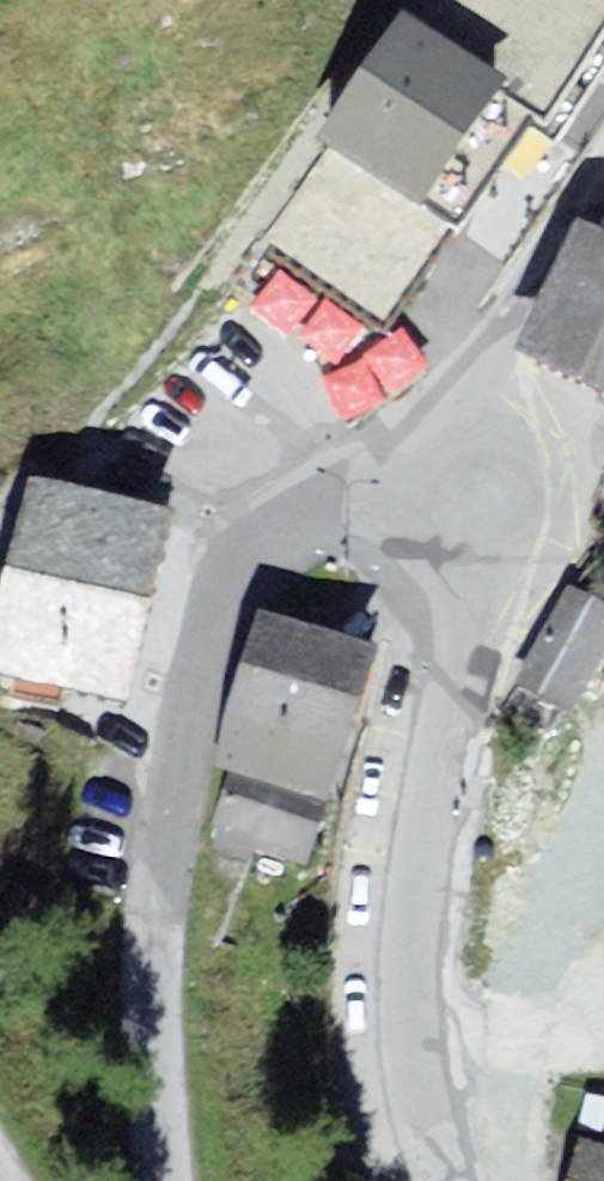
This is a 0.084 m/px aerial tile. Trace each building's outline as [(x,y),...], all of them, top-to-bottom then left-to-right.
[(266,238),(383,315),(445,222),(454,228),(528,118),(557,138),(603,68),(603,0),(431,0),(266,238)] [(593,245),(537,355),(603,389),(603,251),(593,245)] [(32,493),(0,625),(0,684),(131,715),(176,528),(32,493)] [(568,588),(514,687),(584,724),(603,688),(603,607),(568,588)] [(384,656),(260,623),(216,773),(229,777),(327,808),(384,656)] [(327,808),(229,777),(209,853),(261,870),(266,857),(310,871),(327,808)] [(603,1146),(603,1094),(588,1092),(582,1144),(603,1146)] [(584,1152),(576,1180),(603,1180),(603,1157),(584,1152)]
